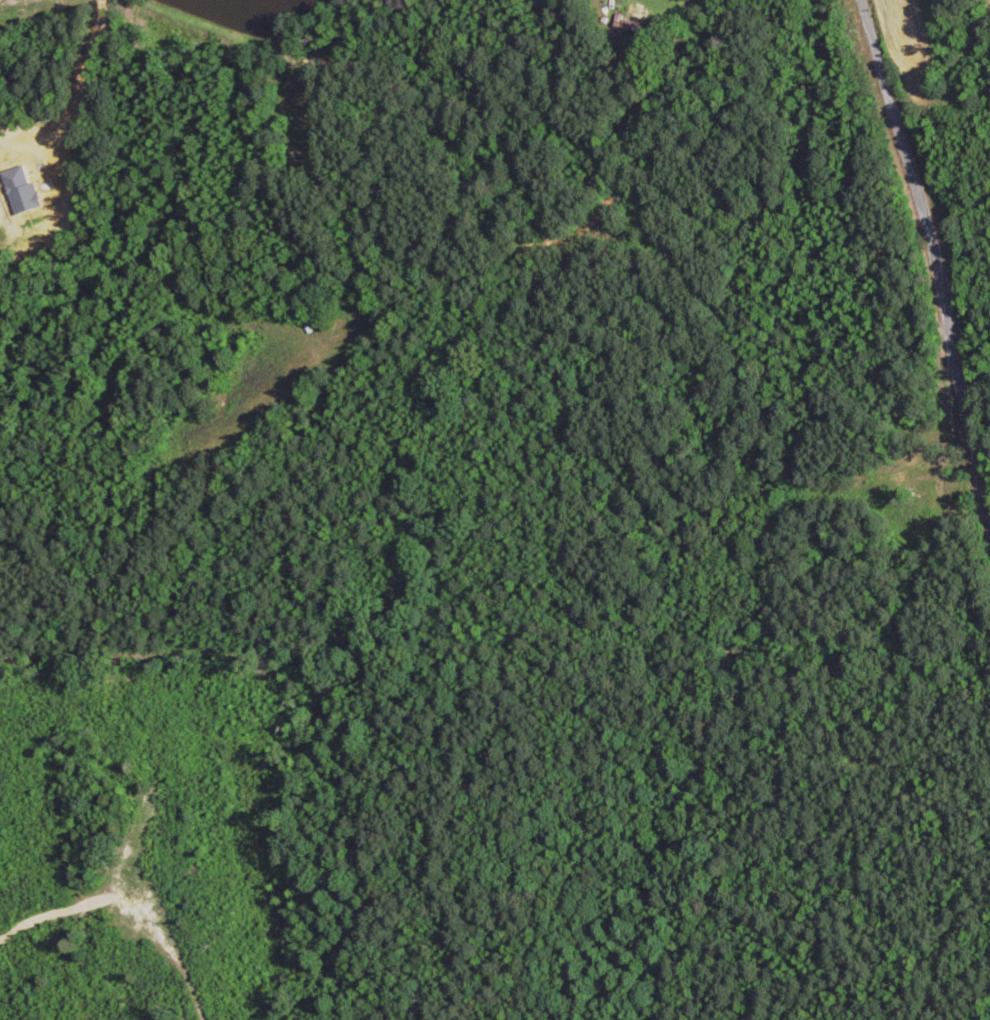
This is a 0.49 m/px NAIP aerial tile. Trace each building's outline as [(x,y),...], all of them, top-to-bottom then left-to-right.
[(636,34),(639,23),(614,16),(611,27),(636,34)]
